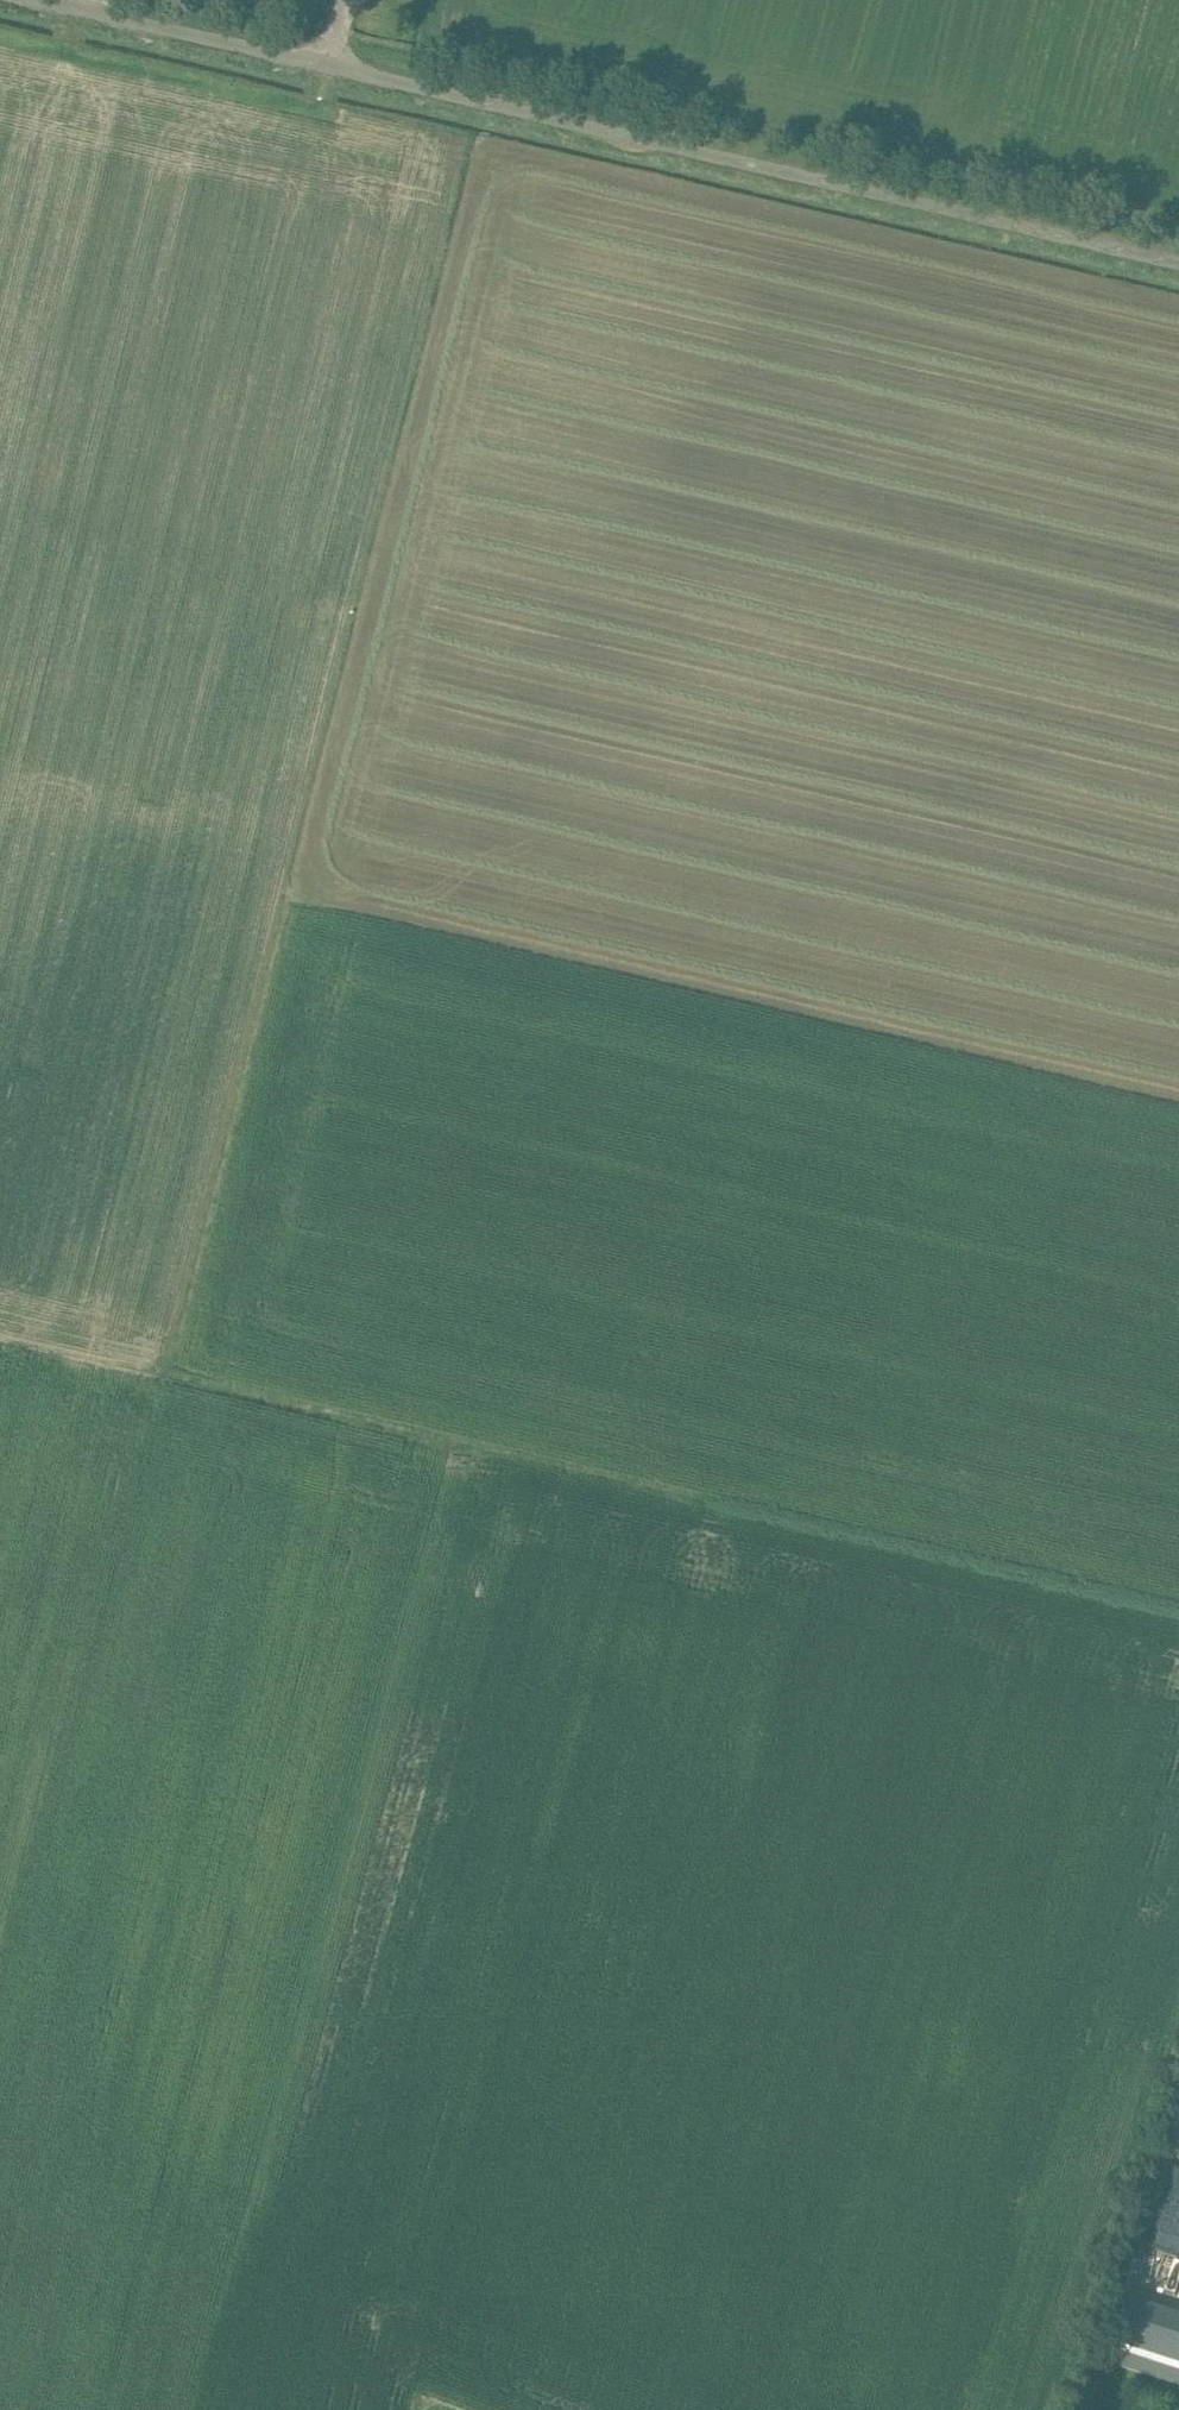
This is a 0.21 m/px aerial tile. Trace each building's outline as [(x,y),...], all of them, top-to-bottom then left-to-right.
[(1143,2244),(1178,2256),(1178,2209),(1164,2204),(1160,2215),(1153,2213),(1143,2244)] [(1178,2287),(1178,2264),(1139,2251),(1129,2283),(1176,2298),(1177,2294),(1178,2287)] [(1125,2295),(1103,2362),(1178,2386),(1178,2313),(1125,2295)]
